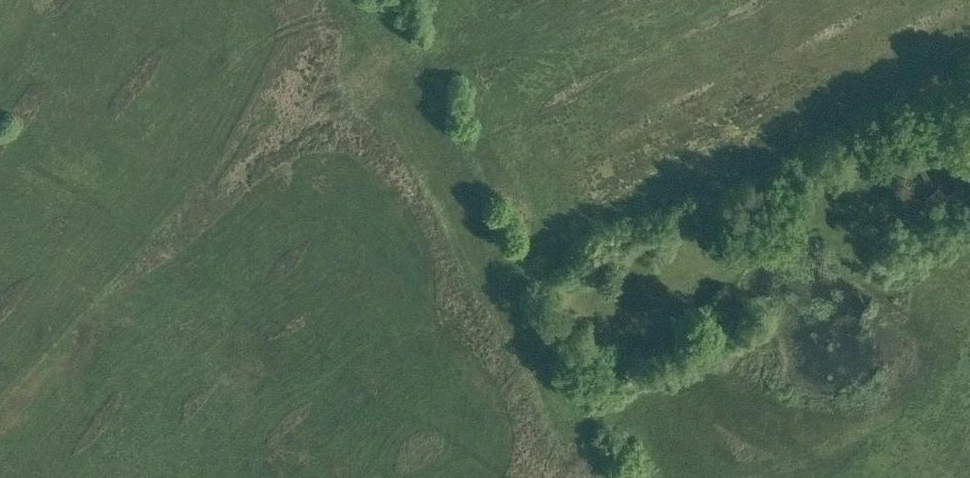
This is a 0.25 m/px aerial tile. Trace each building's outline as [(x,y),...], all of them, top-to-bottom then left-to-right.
[(863,156),(855,162),(864,172),(874,164),(863,156)]
